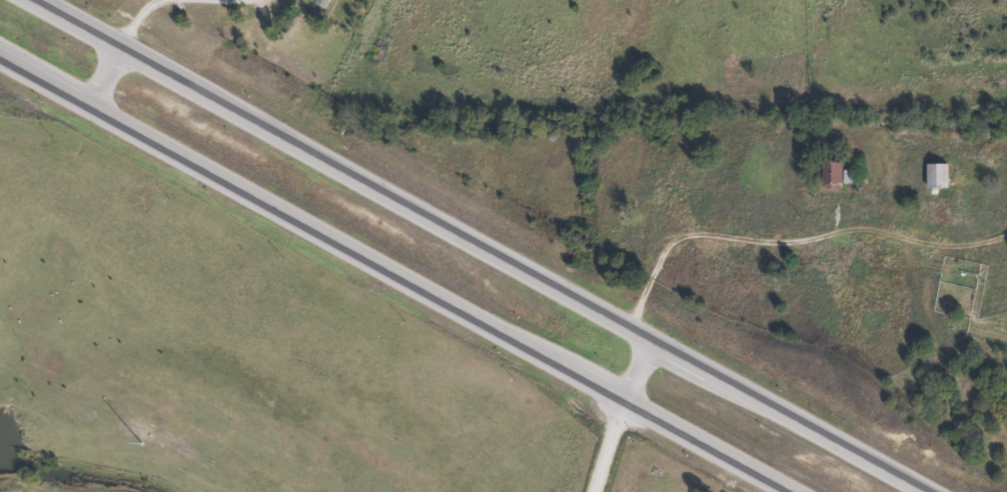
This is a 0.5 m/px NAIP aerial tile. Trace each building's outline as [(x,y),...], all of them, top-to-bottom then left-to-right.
[(324,0),(311,0),(310,4),(321,8),(324,0)] [(839,162),(819,162),(819,187),(839,187),(839,162)] [(924,164),(924,188),(945,188),(945,164),(924,164)]
